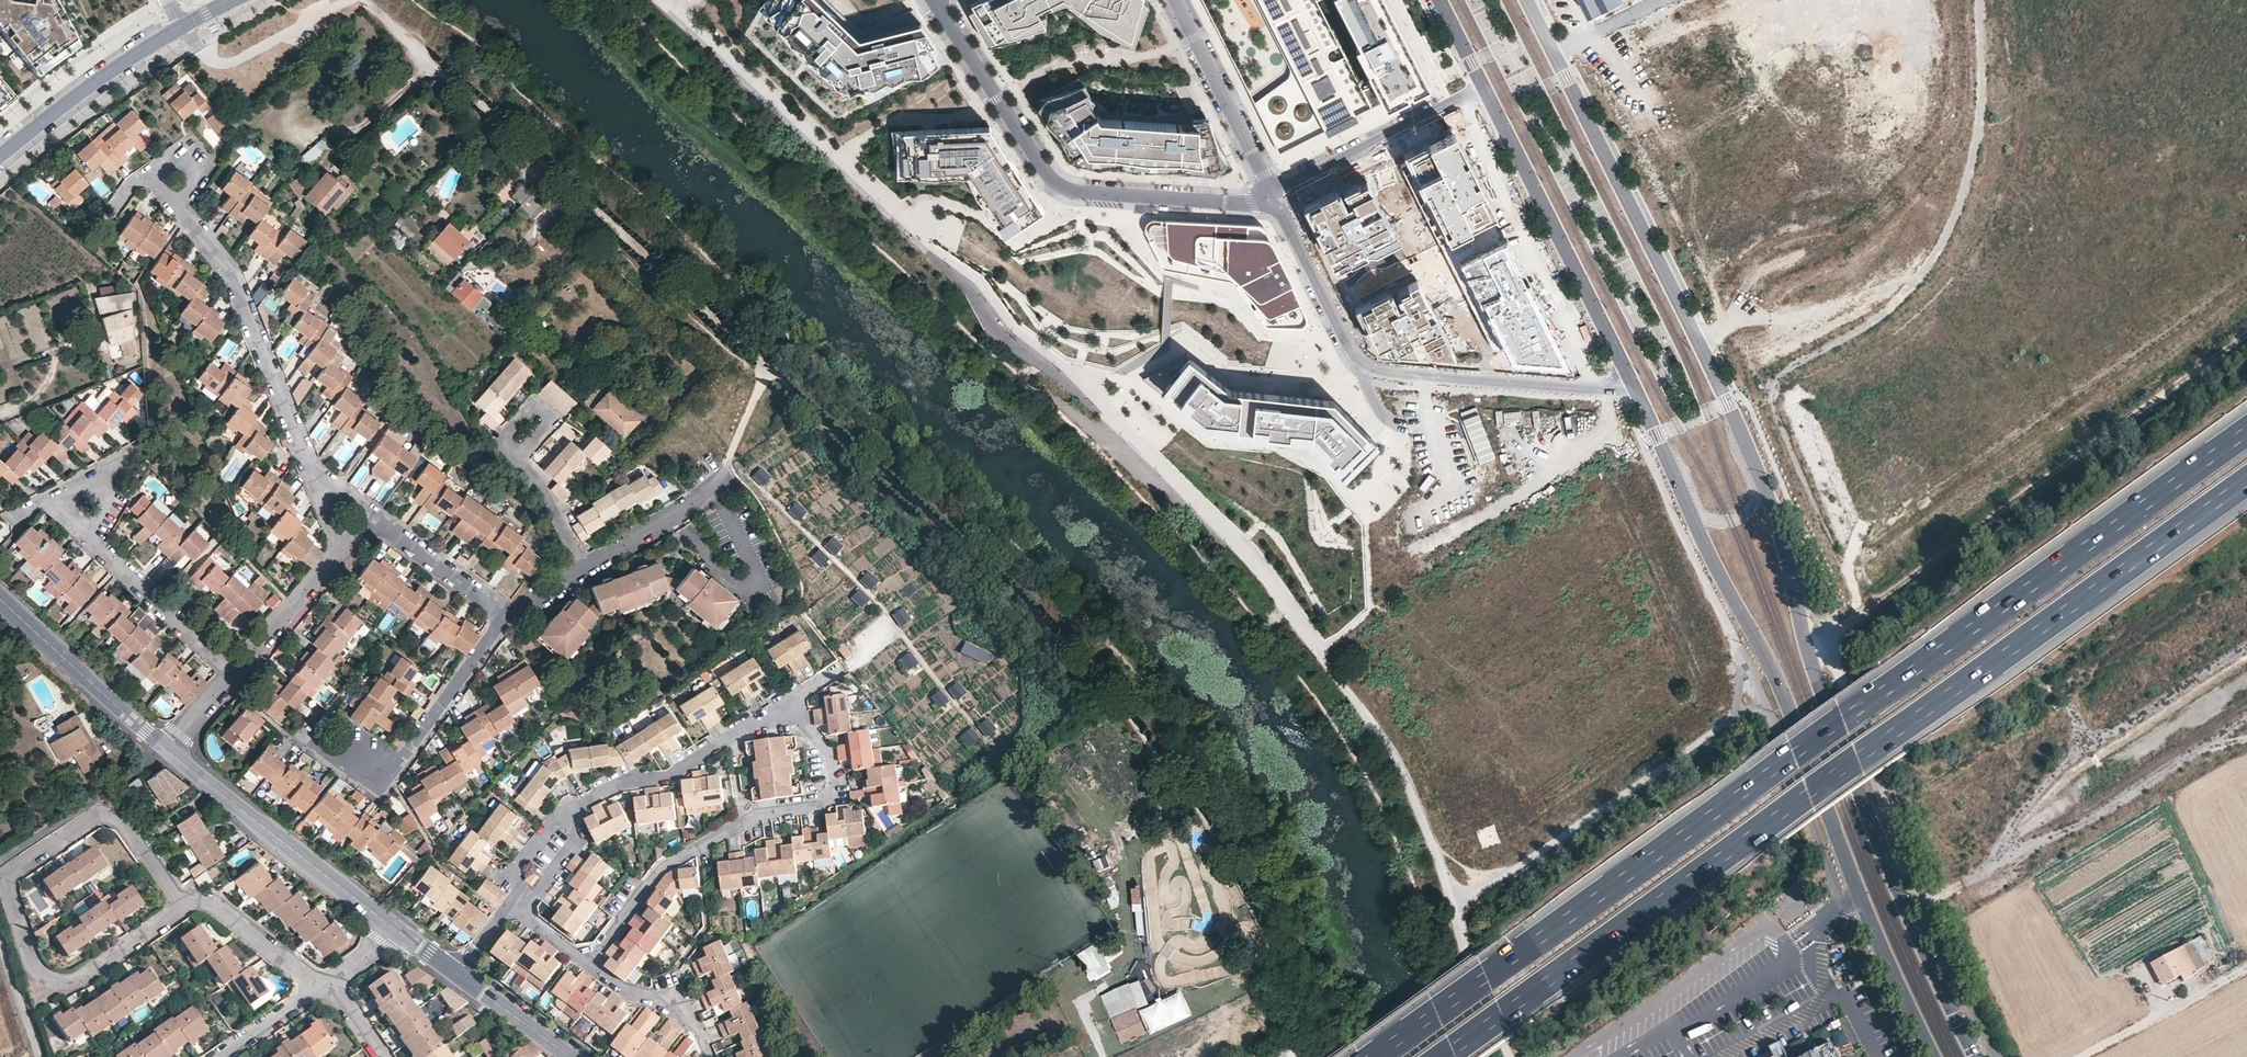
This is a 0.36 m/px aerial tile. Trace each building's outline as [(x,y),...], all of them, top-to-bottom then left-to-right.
[(33,73),(77,39),(58,0),(0,0),(0,30),(33,73)] [(915,8),(890,18),(862,30),(845,13),(831,0),(765,0),(763,4),(790,30),(789,30),(830,70),(832,68),(850,86),(858,83),(860,88),(867,97),(879,97),(889,93),(907,72),(949,60),(915,8)] [(969,4),(994,43),(1007,37),(1019,38),(1028,38),(1037,33),(1047,26),(1043,10),(1063,0),(978,0),(969,4)] [(1144,0),(1070,0),(1133,40),(1144,0)] [(1358,115),(1374,107),(1319,0),(1261,0),(1294,66),(1292,73),(1279,84),(1252,103),(1279,154),(1326,130),(1329,136),(1361,120),(1358,115)] [(1384,104),(1412,89),(1413,91),(1425,85),(1423,82),(1425,81),(1419,69),(1384,0),(1335,0),(1357,43),(1353,45),(1384,104)] [(1587,12),(1611,0),(1581,0),(1587,12)] [(172,94),(165,101),(179,117),(189,108),(193,104),(198,110),(205,103),(185,80),(177,86),(179,88),(172,94)] [(0,81),(0,111),(15,99),(0,81)] [(1048,90),(1040,101),(1069,150),(1093,158),(1118,156),(1149,161),(1190,163),(1214,167),(1224,154),(1214,138),(1211,123),(1101,118),(1079,82),(1048,90)] [(179,88),(177,86),(170,92),(172,94),(179,88)] [(418,121),(430,109),(422,101),(410,113),(418,121)] [(193,104),(189,108),(194,114),(198,110),(193,104)] [(130,142),(136,149),(144,142),(134,130),(141,123),(126,107),(111,120),(115,124),(130,142)] [(217,131),(223,125),(211,110),(204,116),(217,131)] [(93,142),(113,166),(121,160),(116,154),(121,149),(130,142),(115,124),(107,132),(102,137),(100,135),(93,142)] [(1009,231),(1045,208),(1022,174),(1002,143),(991,125),(942,127),(889,129),(891,138),(879,146),(916,187),(979,185),(1009,231)] [(1461,130),(1468,150),(1483,145),(1477,125),(1461,130)] [(1496,219),(1454,135),(1428,147),(1408,157),(1421,183),(1450,242),(1496,219)] [(95,161),(106,173),(113,166),(93,142),(88,137),(73,151),(87,168),(95,161)] [(331,147),(323,138),(294,163),(302,172),(331,147)] [(116,154),(121,160),(126,155),(121,149),(116,154)] [(106,173),(95,161),(87,168),(90,171),(95,167),(103,176),(106,173)] [(84,180),(70,165),(62,172),(56,177),(54,176),(47,182),(68,205),(75,199),(70,193),(75,188),(84,180)] [(246,185),(249,180),(232,168),(219,186),(228,192),(219,205),(227,211),(246,185)] [(60,169),(54,176),(56,177),(62,172),(60,169)] [(329,206),(344,189),(333,180),(325,172),(304,196),(323,212),(329,206)] [(333,180),(344,189),(347,185),(337,176),(333,180)] [(298,183),(295,177),(288,183),(303,204),(306,203),(301,193),(305,191),(300,181),(298,183)] [(1338,189),(1303,207),(1335,272),(1396,242),(1366,182),(1341,194),(1338,189)] [(431,183),(423,192),(428,196),(436,188),(431,183)] [(520,203),(531,191),(523,184),(511,196),(520,203)] [(246,214),(254,220),(258,216),(266,203),(259,198),(251,192),(253,190),(246,185),(227,211),(235,216),(240,210),(246,214)] [(353,190),(347,185),(344,189),(329,206),(335,211),(353,190)] [(80,194),(75,188),(70,193),(75,199),(80,194)] [(535,204),(540,198),(531,191),(520,203),(532,214),(530,217),(539,224),(547,215),(541,209),(535,204)] [(57,199),(51,193),(44,199),(49,205),(57,199)] [(546,203),(540,198),(535,204),(541,209),(546,203)] [(518,206),(530,217),(532,214),(520,203),(518,206)] [(141,214),(134,209),(131,214),(138,219),(141,214)] [(240,210),(235,216),(241,221),(246,214),(240,210)] [(122,240),(132,248),(151,221),(141,214),(138,219),(131,214),(118,231),(125,236),(122,240)] [(254,220),(245,233),(256,241),(262,245),(257,251),(265,257),(284,231),(276,226),(274,228),(267,222),(258,216),(254,220)] [(1516,357),(1566,360),(1496,219),(1450,242),(1506,356),(1516,357)] [(1165,221),(1157,220),(1151,221),(1148,224),(1146,228),(1146,232),(1162,265),(1167,269),(1225,279),(1233,282),(1236,286),(1241,292),(1265,327),(1269,329),(1302,329),(1306,327),(1308,323),(1308,319),(1303,308),(1293,289),(1276,255),(1272,247),(1270,243),(1266,237),(1263,233),(1261,231),(1256,229),(1165,221)] [(151,221),(132,248),(141,255),(144,251),(150,256),(164,238),(157,233),(160,228),(151,221)] [(462,246),(467,240),(448,223),(432,240),(440,247),(436,251),(448,261),(462,246)] [(283,250),(291,256),(304,238),(288,226),(284,231),(265,257),(273,263),(283,250)] [(168,232),(161,227),(160,228),(157,233),(164,238),(168,232)] [(393,227),(385,238),(398,249),(407,238),(393,227)] [(125,236),(118,231),(115,235),(122,240),(125,236)] [(1725,250),(1740,245),(1736,232),(1720,237),(1725,250)] [(592,243),(588,239),(576,252),(581,256),(592,243)] [(440,247),(432,240),(427,246),(446,264),(448,261),(436,251),(440,247)] [(473,245),(467,240),(462,246),(468,251),(473,245)] [(262,245),(256,241),(252,247),(257,251),(262,245)] [(169,256),(172,251),(165,246),(161,251),(169,256)] [(479,248),(467,262),(473,267),(485,254),(479,248)] [(181,258),(172,251),(169,256),(161,251),(148,269),(155,274),(152,278),(162,285),(163,284),(181,258)] [(200,282),(190,275),(184,270),(189,264),(181,258),(163,284),(171,289),(173,287),(180,292),(188,299),(200,282)] [(194,268),(189,264),(184,270),(190,275),(194,268)] [(278,282),(282,270),(274,267),(270,279),(278,282)] [(295,270),(291,276),(299,282),(300,279),(307,285),(316,291),(319,287),(295,270)] [(457,273),(444,288),(494,329),(500,321),(485,308),(489,301),(466,281),(470,277),(467,273),(462,278),(457,273)] [(304,307),(316,291),(307,285),(305,287),(299,282),(291,276),(278,293),(287,300),(288,300),(293,304),(289,310),(297,316),(304,307)] [(1392,287),(1353,307),(1376,352),(1455,356),(1417,281),(1395,292),(1392,287)] [(177,313),(194,325),(207,307),(199,301),(208,288),(200,282),(188,299),(177,313)] [(117,285),(98,288),(100,297),(119,293),(117,285)] [(132,336),(130,291),(119,293),(100,297),(94,297),(108,344),(125,340),(129,354),(137,353),(132,336)] [(272,327),(260,299),(255,305),(265,329),(272,327)] [(293,304),(288,300),(283,306),(289,310),(293,304)] [(208,305),(207,307),(194,325),(189,332),(197,339),(200,335),(207,341),(221,322),(214,316),(217,312),(208,305)] [(304,307),(297,316),(291,324),(300,331),(306,335),(301,342),(309,348),(318,336),(326,326),(328,323),(320,317),(318,319),(311,313),(304,307)] [(503,336),(505,337),(508,334),(515,327),(513,325),(503,336)] [(60,340),(68,336),(64,326),(55,329),(60,340)] [(309,348),(296,366),(304,372),(313,360),(322,366),(326,359),(333,350),(339,342),(331,336),(334,331),(326,326),(318,336),(309,348)] [(306,335),(300,331),(296,339),(301,342),(306,335)] [(218,352),(227,358),(237,344),(228,338),(218,352)] [(342,372),(334,365),(336,363),(340,356),(333,350),(326,359),(322,366),(314,376),(324,384),(329,388),(324,394),(333,401),(344,385),(351,375),(344,369),(342,372)] [(1347,484),(1378,446),(1333,401),(1230,389),(1187,355),(1143,378),(1212,434),(1307,444),(1347,484)] [(522,381),(528,373),(510,356),(497,371),(513,385),(519,379),(522,381)] [(235,371),(227,365),(222,372),(217,368),(207,361),(195,376),(203,382),(210,387),(208,390),(217,396),(235,371)] [(222,361),(217,368),(222,372),(227,365),(222,361)] [(342,372),(344,369),(336,363),(334,365),(342,372)] [(241,399),(249,388),(242,382),(244,378),(235,371),(217,396),(216,397),(226,404),(229,400),(235,406),(241,399)] [(508,392),(513,385),(497,371),(485,386),(504,402),(511,394),(508,392)] [(291,395),(301,401),(312,381),(302,376),(291,395)] [(553,384),(547,378),(535,392),(542,398),(553,384)] [(516,387),(522,381),(519,379),(513,385),(516,387)] [(140,390),(129,380),(118,392),(112,387),(106,395),(108,397),(101,403),(95,411),(108,422),(110,424),(119,415),(123,410),(129,415),(135,408),(129,403),(140,390)] [(201,385),(208,390),(210,387),(203,382),(201,385)] [(329,388),(324,384),(319,391),(324,394),(329,388)] [(561,390),(553,384),(542,398),(549,404),(561,390)] [(344,385),(333,401),(331,403),(338,409),(329,422),(337,428),(356,403),(360,398),(344,385)] [(511,394),(516,387),(513,385),(508,392),(511,394)] [(494,408),(497,411),(504,402),(485,386),(472,401),(483,412),(488,415),(494,408)] [(622,435),(636,418),(604,391),(603,393),(594,386),(581,401),(622,435)] [(561,390),(549,404),(555,409),(567,395),(561,390)] [(108,397),(106,395),(99,401),(101,403),(108,397)] [(572,400),(567,395),(555,409),(561,414),(572,400)] [(84,402),(79,397),(61,418),(68,425),(75,418),(81,412),(78,409),(84,402)] [(251,405),(241,399),(235,406),(222,424),(232,431),(234,428),(241,433),(252,419),(254,415),(247,410),(251,405)] [(95,411),(84,402),(78,409),(81,412),(75,418),(68,425),(83,438),(91,430),(96,425),(101,430),(108,422),(95,411)] [(355,431),(365,439),(377,422),(370,417),(361,411),(363,409),(356,403),(337,428),(344,434),(350,428),(355,431)] [(1613,415),(1548,405),(1474,440),(1507,514),(1535,502),(1623,441),(1613,415)] [(491,418),(497,411),(494,408),(488,415),(491,418)] [(123,410),(119,415),(125,420),(129,415),(123,410)] [(491,418),(488,415),(483,412),(479,416),(491,430),(496,423),(491,418)] [(491,430),(479,416),(475,421),(478,427),(486,436),(491,430)] [(398,420),(393,417),(388,424),(392,427),(398,420)] [(83,438),(68,425),(61,418),(46,433),(63,448),(70,440),(82,451),(89,444),(83,438)] [(258,459),(271,442),(261,435),(255,431),(260,425),(252,419),(241,433),(234,443),(242,449),(244,447),(251,453),(258,459)] [(555,430),(563,438),(566,440),(572,433),(559,422),(558,424),(553,429),(555,430)] [(96,425),(91,430),(97,435),(101,430),(96,425)] [(265,429),(260,425),(255,431),(261,435),(265,429)] [(218,430),(212,426),(203,439),(206,446),(218,430)] [(33,435),(26,428),(18,436),(19,437),(26,443),(33,435)] [(40,428),(33,435),(26,443),(43,458),(49,450),(61,461),(69,453),(63,448),(46,433),(40,428)] [(350,428),(344,434),(350,438),(355,431),(350,428)] [(592,433),(589,431),(582,439),(585,441),(592,433)] [(368,467),(376,474),(399,443),(382,432),(369,449),(377,455),(368,467)] [(608,447),(592,433),(585,441),(582,439),(575,447),(582,453),(593,463),(608,447)] [(549,445),(555,438),(551,434),(548,438),(545,441),(549,445)] [(30,459),(36,465),(43,458),(26,443),(19,437),(12,444),(14,446),(9,452),(1,460),(17,473),(25,464),(30,459)] [(560,447),(566,440),(563,438),(557,445),(560,447)] [(569,468),(582,453),(575,447),(566,440),(560,447),(557,445),(551,453),(569,468)] [(376,474),(385,480),(394,468),(402,474),(415,456),(399,443),(376,474)] [(569,468),(551,453),(543,461),(546,464),(541,470),(555,482),(556,483),(569,468)] [(10,480),(17,473),(1,460),(0,458),(0,471),(10,480)] [(30,459),(25,464),(32,470),(36,465),(30,459)] [(297,469),(293,459),(287,467),(294,472),(297,469)] [(438,477),(442,472),(425,460),(413,477),(420,483),(411,496),(420,503),(438,477)] [(538,468),(541,470),(546,464),(543,461),(538,468)] [(763,466),(753,475),(764,486),(773,477),(763,466)] [(280,478),(271,472),(266,478),(261,474),(252,467),(241,483),(247,488),(256,493),(254,497),(261,502),(280,478)] [(266,468),(261,474),(266,478),(271,472),(266,468)] [(655,495),(664,490),(655,476),(646,480),(642,474),(626,484),(635,499),(637,502),(639,505),(648,499),(646,496),(654,492),(655,495)] [(431,502),(437,506),(448,514),(453,507),(461,497),(451,489),(444,485),(445,483),(438,477),(420,503),(427,508),(431,502)] [(287,503),(293,494),(286,489),(288,484),(280,478),(261,502),(261,503),(270,510),(273,507),(280,512),(287,503)] [(382,500),(387,483),(372,478),(367,496),(382,500)] [(628,504),(635,499),(626,484),(624,481),(607,491),(621,512),(630,507),(628,504)] [(568,493),(556,483),(555,482),(549,489),(562,500),(568,493)] [(174,488),(171,491),(176,496),(171,502),(174,505),(182,496),(174,488)] [(246,491),(254,497),(256,493),(247,488),(246,491)] [(611,518),(621,512),(607,491),(590,501),(592,504),(592,505),(602,520),(610,515),(611,518)] [(165,514),(149,500),(141,492),(129,506),(137,513),(134,516),(143,523),(132,534),(139,542),(151,529),(165,514)] [(450,528),(459,534),(481,504),(464,492),(461,497),(453,507),(461,513),(450,528)] [(630,507),(637,502),(635,499),(628,504),(630,507)] [(789,510),(801,520),(809,510),(796,500),(789,510)] [(431,502),(427,508),(432,512),(437,506),(431,502)] [(270,510),(261,503),(256,509),(267,516),(271,511),(270,510)] [(297,509),(287,503),(280,512),(278,516),(268,529),(277,535),(280,532),(288,537),(298,523),(301,519),(293,513),(297,509)] [(459,534),(466,540),(472,532),(476,527),(484,534),(497,516),(481,504),(459,534)] [(602,520),(592,505),(576,515),(579,521),(572,526),(580,541),(589,536),(587,533),(594,528),(596,531),(605,526),(603,523),(602,520)] [(270,510),(271,511),(278,516),(280,512),(273,507),(270,510)] [(165,541),(159,547),(167,555),(189,531),(181,524),(179,527),(173,521),(165,514),(151,529),(160,537),(165,541)] [(498,515),(497,516),(484,534),(481,538),(479,540),(486,545),(492,539),(496,542),(508,551),(517,538),(520,534),(512,529),(504,523),(506,521),(498,515)] [(179,527),(181,524),(175,518),(173,521),(179,527)] [(308,530),(298,523),(288,537),(285,541),(279,548),(289,556),(292,552),(299,558),(300,556),(311,564),(322,550),(310,542),(312,540),(305,534),(308,530)] [(12,553),(22,562),(48,534),(38,525),(35,529),(29,524),(10,545),(15,550),(12,553)] [(193,556),(207,541),(193,527),(189,531),(167,555),(174,560),(185,549),(193,556)] [(484,534),(476,527),(472,532),(481,538),(484,534)] [(277,535),(268,529),(264,535),(273,542),(277,535)] [(280,532),(277,535),(285,541),(288,537),(280,532)] [(22,562),(29,569),(33,566),(40,573),(56,555),(59,552),(52,545),(55,541),(48,534),(22,562)] [(836,554),(845,544),(834,535),(825,545),(836,554)] [(165,541),(160,537),(154,543),(159,547),(165,541)] [(539,557),(531,551),(523,546),(525,543),(517,538),(508,551),(499,563),(506,568),(511,562),(515,566),(527,574),(539,557)] [(491,549),(496,542),(492,539),(486,545),(491,549)] [(532,549),(525,543),(523,546),(531,551),(532,549)] [(389,545),(388,545),(384,549),(394,556),(397,551),(389,545)] [(818,548),(809,557),(822,569),(831,559),(818,548)] [(216,589),(229,576),(220,568),(214,562),(215,560),(209,554),(187,577),(195,584),(200,578),(205,582),(215,591),(216,589)] [(465,560),(456,554),(454,557),(463,563),(465,560)] [(56,598),(82,569),(75,562),(69,568),(65,564),(56,555),(40,573),(37,575),(43,581),(51,588),(48,590),(56,598)] [(364,578),(362,581),(372,589),(392,563),(382,556),(378,560),(372,555),(357,573),(364,578)] [(71,558),(65,564),(69,568),(75,562),(71,558)] [(666,583),(662,573),(656,559),(645,563),(637,566),(630,568),(630,569),(616,574),(616,573),(610,575),(602,579),(589,583),(595,598),(600,609),(604,607),(612,604),(615,603),(618,607),(651,594),(649,590),(666,583)] [(222,566),(215,560),(214,562),(220,568),(222,566)] [(29,569),(22,562),(18,567),(32,580),(37,575),(40,573),(33,566),(29,569)] [(511,572),(515,566),(511,562),(506,568),(511,572)] [(694,562),(690,566),(704,577),(706,575),(707,573),(694,562)] [(392,563),(372,589),(380,595),(383,592),(391,598),(403,581),(405,579),(397,574),(400,569),(392,563)] [(718,617),(734,598),(733,597),(735,597),(714,579),(712,581),(706,575),(704,577),(690,566),(681,577),(674,585),(679,589),(684,594),(687,597),(684,601),(701,615),(708,621),(712,624),(718,617)] [(90,577),(82,569),(56,598),(55,598),(63,605),(66,603),(73,608),(93,587),(87,581),(90,577)] [(174,576),(167,570),(162,576),(169,582),(174,576)] [(873,589),(880,579),(869,570),(861,580),(873,589)] [(213,608),(221,615),(246,588),(231,573),(229,576),(216,589),(223,596),(213,608)] [(666,583),(674,585),(681,577),(662,573),(666,583)] [(264,580),(259,574),(253,580),(259,586),(264,580)] [(199,588),(205,582),(200,578),(195,584),(199,588)] [(253,580),(246,588),(261,601),(269,608),(275,601),(259,586),(253,580)] [(41,583),(48,590),(51,588),(43,581),(41,583)] [(372,589),(362,581),(356,589),(366,596),(372,589)] [(403,608),(402,611),(412,618),(431,592),(421,584),(416,591),(411,587),(403,581),(391,598),(390,599),(396,603),(403,608)] [(416,581),(411,587),(416,591),(421,584),(416,581)] [(105,594),(99,588),(83,605),(89,611),(86,614),(95,623),(96,621),(118,598),(109,590),(105,594)] [(221,615),(227,622),(238,611),(246,618),(261,601),(246,588),(221,615)] [(862,607),(871,599),(861,588),(852,596),(862,607)] [(337,598),(326,589),(323,592),(334,601),(337,598)] [(372,589),(366,596),(383,609),(390,599),(391,598),(383,592),(380,595),(372,589)] [(431,592),(412,618),(420,625),(423,622),(431,627),(444,608),(437,603),(439,598),(431,592)] [(590,616),(594,612),(585,604),(573,594),(569,598),(562,607),(560,605),(554,611),(552,610),(535,631),(536,632),(555,648),(562,654),(566,651),(571,645),(585,628),(582,625),(585,621),(590,616)] [(559,605),(560,605),(562,607),(569,598),(566,596),(559,605)] [(134,624),(125,615),(119,611),(124,605),(118,598),(96,621),(103,628),(105,626),(112,632),(119,640),(120,639),(134,624)] [(594,612),(600,609),(595,598),(585,604),(594,612)] [(736,600),(734,598),(718,617),(721,619),(736,600)] [(326,613),(319,621),(343,642),(349,635),(346,633),(353,626),(360,617),(354,612),(344,604),(336,613),(331,618),(326,613)] [(130,609),(124,605),(119,611),(125,615),(130,609)] [(900,625),(911,620),(905,606),(893,612),(900,625)] [(445,607),(444,608),(431,627),(426,634),(433,640),(436,636),(445,643),(459,624),(450,617),(453,613),(445,607)] [(330,608),(326,613),(331,618),(336,613),(330,608)] [(705,624),(708,621),(701,615),(698,618),(705,624)] [(459,624),(445,643),(453,649),(455,645),(463,651),(476,633),(476,632),(469,627),(472,623),(464,617),(459,624)] [(103,628),(96,621),(95,623),(89,629),(96,635),(103,628)] [(319,621),(312,629),(316,633),(310,640),(315,645),(326,655),(332,647),(336,650),(343,642),(319,621)] [(783,630),(778,621),(773,625),(779,633),(783,630)] [(142,628),(136,622),(134,624),(120,639),(126,645),(123,648),(132,656),(154,632),(146,624),(142,628)] [(109,634),(112,632),(105,626),(103,628),(109,634)] [(355,628),(353,626),(346,633),(349,635),(355,628)] [(801,650),(810,645),(799,629),(783,639),(800,666),(807,661),(801,650)] [(154,632),(132,656),(129,660),(143,674),(144,673),(159,657),(152,651),(157,645),(162,639),(154,632)] [(552,651),(555,648),(536,632),(534,635),(552,651)] [(378,636),(374,633),(369,638),(374,642),(378,636)] [(763,641),(758,634),(754,637),(758,644),(763,641)] [(793,670),(800,666),(783,639),(767,649),(777,665),(786,660),(793,670)] [(967,640),(961,652),(987,665),(993,653),(967,640)] [(844,642),(837,647),(845,659),(852,655),(844,642)] [(164,651),(157,645),(152,651),(159,657),(164,651)] [(305,648),(298,657),(322,677),(329,668),(326,666),(331,659),(326,655),(315,645),(309,651),(305,648)] [(343,656),(336,650),(332,647),(326,655),(331,659),(337,664),(343,656)] [(176,658),(166,649),(164,651),(159,657),(144,673),(154,682),(157,678),(162,683),(165,680),(178,667),(172,662),(176,658)] [(908,671),(920,662),(911,651),(899,659),(908,671)] [(389,670),(386,668),(381,676),(396,686),(406,694),(411,687),(405,682),(409,677),(416,667),(400,655),(394,663),(389,670)] [(298,657),(291,665),(294,669),(288,676),(290,677),(305,690),(311,683),(314,686),(322,677),(298,657)] [(755,680),(764,674),(753,658),(737,668),(754,695),(761,691),(755,680)] [(522,694),(531,688),(529,685),(537,680),(525,659),(517,664),(514,661),(505,667),(522,694)] [(143,674),(129,660),(124,665),(139,679),(143,674)] [(194,669),(184,660),(178,667),(165,680),(173,688),(180,694),(178,696),(184,702),(205,679),(211,674),(205,668),(199,673),(194,669)] [(200,663),(194,669),(199,673),(205,668),(200,663)] [(511,700),(522,694),(505,667),(495,673),(497,677),(490,681),(502,701),(509,697),(511,700)] [(747,700),(754,695),(737,668),(721,679),(731,696),(740,690),(747,700)] [(387,697),(396,686),(381,676),(378,674),(372,682),(367,690),(364,688),(359,695),(385,713),(390,707),(384,702),(387,697)] [(292,706),(305,690),(290,677),(283,684),(271,675),(264,682),(290,704),(292,706)] [(405,682),(411,687),(415,682),(409,677),(405,682)] [(370,680),(364,688),(367,690),(372,682),(370,680)] [(958,681),(949,689),(959,700),(968,691),(958,681)] [(290,704),(264,682),(256,691),(261,695),(255,701),(273,716),(282,723),(287,717),(282,713),(290,704)] [(713,724),(720,720),(714,709),(723,703),(712,687),(695,696),(713,724)] [(171,691),(178,696),(180,694),(173,688),(171,691)] [(932,697),(941,708),(950,700),(941,689),(932,697)] [(392,719),(385,713),(359,695),(354,691),(347,700),(354,705),(348,713),(367,726),(373,719),(385,728),(392,719)] [(814,710),(815,717),(850,712),(847,693),(825,696),(827,707),(814,709),(814,710)] [(510,714),(527,703),(522,694),(511,700),(509,697),(502,701),(510,714)] [(706,728),(713,724),(695,696),(679,707),(690,724),(700,718),(706,728)] [(162,697),(156,702),(165,713),(171,709),(162,697)] [(234,702),(234,703),(233,704),(240,710),(235,715),(227,724),(237,733),(242,738),(249,731),(255,723),(257,725),(263,717),(253,708),(240,697),(234,702)] [(393,702),(387,697),(384,702),(390,707),(393,702)] [(486,711),(482,705),(474,710),(489,735),(497,730),(496,727),(503,723),(512,717),(510,714),(502,701),(491,708),(486,711)] [(424,707),(417,702),(410,712),(416,717),(424,707)] [(486,711),(491,708),(487,702),(482,705),(486,711)] [(240,710),(233,704),(228,709),(235,715),(240,710)] [(467,740),(470,745),(477,741),(479,743),(480,742),(490,736),(489,735),(474,710),(463,716),(466,721),(459,726),(463,733),(467,740)] [(671,735),(681,729),(670,712),(653,722),(671,749),(678,745),(671,735)] [(849,732),(852,731),(850,712),(815,717),(816,724),(816,725),(829,724),(831,734),(849,732)] [(101,760),(88,737),(84,739),(77,726),(81,724),(75,713),(56,723),(62,733),(54,738),(64,757),(72,753),(82,770),(101,760)] [(985,736),(996,732),(991,718),(980,723),(985,736)] [(449,727),(444,720),(443,721),(438,728),(441,734),(449,727)] [(663,754),(671,749),(653,722),(636,733),(647,750),(656,744),(663,754)] [(88,737),(81,724),(77,726),(84,739),(88,737)] [(237,733),(227,724),(219,734),(229,742),(237,733)] [(969,748),(981,739),(973,727),(960,736),(969,748)] [(878,741),(877,728),(870,729),(872,742),(878,741)] [(839,753),(873,748),(872,742),(870,729),(852,731),(849,732),(850,743),(838,745),(839,753)] [(467,740),(463,733),(455,738),(459,745),(467,740)] [(647,750),(636,733),(615,745),(624,760),(626,763),(627,765),(634,761),(635,761),(633,758),(640,754),(647,750)] [(401,738),(395,735),(390,742),(395,746),(401,738)] [(795,735),(771,739),(775,768),(794,765),(793,759),(793,757),(789,757),(787,745),(797,744),(796,741),(795,735)] [(237,736),(230,743),(236,749),(243,741),(237,736)] [(496,746),(490,736),(480,742),(486,752),(496,746)] [(59,759),(64,757),(54,738),(49,741),(59,759)] [(775,768),(771,739),(746,743),(746,746),(746,750),(757,750),(758,762),(754,763),(754,764),(755,771),(775,768)] [(254,773),(257,770),(264,776),(280,758),(272,752),(275,747),(266,740),(245,765),(254,773)] [(478,758),(470,745),(467,740),(459,745),(458,745),(456,741),(448,746),(464,772),(471,767),(469,763),(470,762),(478,758)] [(610,763),(608,746),(608,743),(570,748),(570,751),(572,768),(580,767),(599,764),(610,763)] [(542,757),(550,753),(546,744),(538,748),(542,757)] [(616,765),(624,760),(615,745),(608,746),(610,763),(610,766),(616,765)] [(464,772),(448,746),(438,752),(446,765),(438,770),(448,787),(466,776),(464,772)] [(883,765),(880,747),(873,748),(876,766),(883,765)] [(868,767),(876,766),(873,748),(839,753),(840,760),(840,761),(853,759),(854,769),(868,767)] [(921,760),(911,748),(906,752),(913,761),(921,760)] [(572,770),(572,768),(570,751),(547,764),(560,772),(563,775),(572,770)] [(280,758),(264,776),(271,782),(269,785),(278,792),(279,791),(300,767),(290,759),(287,763),(280,758)] [(470,762),(477,773),(484,769),(478,758),(470,762)] [(560,772),(547,764),(543,761),(541,765),(532,777),(549,789),(555,780),(560,772)] [(541,765),(537,762),(528,774),(532,777),(541,765)] [(448,787),(438,770),(434,763),(424,770),(426,774),(419,779),(421,782),(431,798),(439,794),(441,797),(451,791),(448,787)] [(863,787),(898,782),(895,764),(883,765),(876,766),(868,767),(869,778),(862,780),(863,787)] [(795,772),(794,765),(775,768),(779,798),(804,794),(803,789),(803,786),(793,787),(792,775),(795,775),(795,772)] [(173,774),(163,766),(145,779),(162,803),(187,786),(173,774)] [(302,779),(307,773),(300,767),(279,791),(287,798),(289,796),(303,808),(317,792),(307,783),(302,779)] [(423,768),(415,773),(419,779),(426,774),(424,770),(423,768)] [(779,798),(775,768),(755,771),(756,778),(756,780),(761,780),(762,791),(753,793),(754,797),(754,801),(779,798)] [(708,806),(727,803),(722,775),(711,777),(710,769),(708,770),(707,770),(701,771),(708,806)] [(689,809),(708,806),(701,771),(695,772),(693,772),(694,780),(684,782),(689,809)] [(302,779),(307,783),(311,777),(307,773),(302,779)] [(532,777),(528,774),(515,792),(520,794),(532,777)] [(343,786),(346,782),(345,780),(338,775),(329,786),(335,791),(337,793),(343,786)] [(143,782),(139,776),(121,787),(126,794),(143,782)] [(544,795),(549,789),(532,777),(520,794),(517,797),(537,811),(542,804),(539,802),(544,795)] [(350,792),(354,787),(346,782),(343,786),(350,792)] [(431,798),(421,782),(411,789),(414,793),(406,798),(419,817),(426,812),(428,816),(438,810),(434,804),(431,798)] [(901,801),(898,782),(863,787),(865,795),(872,794),(873,805),(887,803),(901,801)] [(335,791),(329,786),(325,790),(332,796),(335,791)] [(350,792),(349,793),(357,799),(362,793),(354,787),(350,792)] [(658,822),(677,820),(672,792),(662,794),(661,787),(660,787),(653,788),(658,822)] [(640,825),(658,822),(653,788),(646,789),(645,789),(646,796),(636,798),(640,825)] [(317,813),(314,817),(323,824),(344,799),(337,793),(335,791),(332,796),(325,790),(310,808),(317,813)] [(439,794),(431,798),(434,804),(442,799),(441,797),(439,794)] [(344,799),(323,824),(332,832),(335,829),(341,835),(343,833),(357,816),(351,811),(354,807),(344,799)] [(615,835),(632,827),(620,802),(610,808),(607,800),(606,801),(600,804),(615,835)] [(903,812),(901,801),(887,803),(889,814),(903,812)] [(487,818),(513,837),(518,830),(508,823),(511,818),(517,823),(524,814),(517,809),(513,813),(498,802),(487,818)] [(597,844),(615,835),(600,804),(595,806),(592,807),(596,815),(586,820),(597,844)] [(850,804),(843,805),(848,836),(865,834),(866,834),(862,810),(852,811),(850,804)] [(848,836),(843,805),(835,806),(836,813),(827,815),(829,834),(830,839),(848,836)] [(222,854),(194,811),(175,824),(179,829),(185,839),(198,859),(203,867),(222,854)] [(395,820),(403,833),(417,825),(408,812),(395,820)] [(362,842),(375,825),(377,823),(368,816),(366,819),(359,813),(357,816),(343,833),(350,838),(348,841),(356,848),(362,842)] [(306,822),(302,818),(294,826),(300,831),(306,822)] [(508,844),(513,837),(487,818),(475,834),(485,841),(491,845),(498,836),(508,844)] [(384,833),(375,825),(362,842),(376,854),(375,856),(383,862),(402,838),(394,831),(390,837),(384,833)] [(389,827),(384,833),(390,837),(394,831),(389,827)] [(831,847),(830,839),(829,834),(819,835),(817,828),(810,829),(815,861),(833,859),(831,847)] [(185,839),(179,829),(170,835),(176,845),(185,839)] [(332,832),(331,834),(337,840),(341,835),(335,829),(332,832)] [(815,861),(810,829),(802,830),(803,837),(793,839),(793,844),(796,864),(815,861)] [(485,841),(475,834),(469,830),(459,845),(485,864),(488,859),(490,857),(479,848),(485,841)] [(865,834),(848,836),(849,845),(866,843),(865,834)] [(849,845),(848,836),(830,839),(831,847),(849,845)] [(797,871),(796,864),(793,844),(783,845),(782,838),(774,839),(779,874),(797,871)] [(430,846),(425,839),(416,849),(422,855),(430,846)] [(779,874),(774,839),(766,841),(767,847),(756,849),(757,858),(760,876),(779,874)] [(414,862),(419,856),(402,842),(398,847),(414,862)] [(482,868),(485,864),(459,845),(447,860),(462,871),(469,863),(480,870),(482,868)] [(80,881),(81,882),(105,865),(93,847),(74,859),(76,862),(70,866),(80,881)] [(599,880),(611,863),(594,851),(587,861),(583,858),(577,854),(576,856),(573,861),(599,880)] [(762,885),(760,876),(757,858),(745,859),(744,851),(737,852),(742,887),(762,885)] [(723,890),(742,887),(737,852),(729,853),(730,861),(719,863),(723,890)] [(383,862),(375,856),(370,863),(377,869),(383,862)] [(203,867),(198,859),(189,865),(194,873),(203,867)] [(235,885),(237,884),(240,882),(249,894),(269,879),(255,861),(230,879),(235,885)] [(589,895),(599,880),(573,861),(570,865),(568,867),(578,875),(573,884),(579,888),(589,895)] [(204,870),(210,878),(219,872),(214,864),(204,870)] [(423,893),(438,871),(431,865),(429,868),(426,866),(412,886),(423,893)] [(56,899),(80,881),(70,866),(63,870),(61,867),(42,880),(56,899)] [(699,868),(688,869),(680,870),(680,867),(677,868),(667,875),(677,893),(677,892),(680,890),(682,890),(684,889),(700,887),(701,887),(699,868)] [(198,885),(207,879),(202,870),(192,877),(198,885)] [(540,876),(531,870),(524,880),(532,886),(540,876)] [(423,893),(433,900),(445,884),(447,881),(444,879),(445,876),(438,871),(423,893)] [(797,871),(779,874),(780,882),(799,879),(797,871)] [(677,893),(667,875),(659,884),(657,887),(659,889),(653,896),(648,903),(652,906),(664,916),(675,902),(673,899),(677,893)] [(274,876),(269,879),(249,894),(254,900),(256,899),(259,896),(268,908),(288,893),(274,876)] [(497,905),(506,893),(486,878),(477,890),(497,905)] [(246,896),(249,894),(240,882),(237,884),(246,896)] [(442,909),(456,888),(453,885),(449,882),(447,885),(445,884),(433,900),(432,902),(442,909)] [(1131,885),(1132,900),(1142,899),(1141,884),(1131,885)] [(130,886),(115,897),(117,900),(107,907),(114,917),(116,919),(122,914),(124,916),(142,904),(130,886)] [(700,887),(684,889),(682,890),(684,897),(701,895),(700,887)] [(452,917),(466,899),(463,897),(465,894),(462,892),(456,888),(442,909),(452,917)] [(587,896),(577,889),(572,896),(565,892),(560,899),(587,920),(599,905),(587,896)] [(306,908),(292,890),(288,893),(268,908),(273,916),(275,914),(279,911),(286,922),(306,908)] [(265,910),(268,908),(259,896),(256,899),(265,910)] [(117,900),(115,897),(105,903),(107,907),(117,900)] [(474,909),(472,907),(473,904),(471,903),(466,899),(452,917),(451,919),(462,927),(474,909)] [(575,935),(587,920),(560,899),(555,905),(561,910),(555,919),(575,935)] [(1135,932),(1144,932),(1145,901),(1136,901),(1135,932)] [(114,917),(107,907),(105,903),(104,902),(78,919),(79,921),(82,925),(90,936),(91,937),(109,925),(108,922),(114,917)] [(325,922),(311,904),(306,908),(286,922),(291,928),(293,927),(297,925),(305,936),(325,922)] [(664,916),(652,906),(645,916),(639,911),(638,912),(634,917),(662,939),(673,924),(664,916)] [(472,934),(486,913),(482,910),(479,908),(477,911),(474,909),(462,927),(472,934)] [(283,924),(286,922),(279,911),(275,914),(283,924)] [(662,939),(634,917),(631,921),(630,923),(635,928),(628,936),(649,953),(651,954),(662,939)] [(58,922),(55,918),(49,922),(52,926),(58,922)] [(330,918),(325,922),(305,936),(310,944),(312,942),(316,940),(323,950),(343,936),(330,918)] [(82,925),(79,921),(70,928),(72,931),(82,925)] [(33,933),(39,941),(55,930),(52,926),(49,922),(33,933)] [(84,940),(90,936),(82,925),(72,931),(70,928),(55,938),(67,956),(86,943),(84,940)] [(302,939),(305,936),(297,925),(293,927),(302,939)] [(180,938),(198,964),(206,959),(214,953),(209,946),(212,945),(198,926),(180,938)] [(530,945),(510,930),(493,952),(513,968),(514,966),(519,961),(530,945)] [(637,967),(649,953),(628,936),(622,944),(617,940),(616,941),(612,946),(637,967)] [(225,946),(220,938),(218,939),(212,944),(212,945),(217,951),(224,947),(225,946)] [(320,953),(323,950),(316,940),(312,942),(320,953)] [(695,964),(697,970),(730,955),(723,940),(707,947),(711,955),(707,957),(694,963),(695,964)] [(2183,945),(2197,971),(2206,966),(2192,940),(2183,945)] [(532,971),(553,946),(547,941),(542,947),(534,941),(531,946),(530,945),(519,961),(532,971)] [(1098,942),(1078,950),(1090,980),(1111,971),(1098,942)] [(2197,971),(2183,945),(2150,963),(2162,985),(2180,975),(2183,980),(2198,972),(2197,971)] [(559,950),(553,946),(532,971),(547,983),(562,963),(554,957),(559,950)] [(626,981),(637,967),(612,946),(609,950),(607,953),(612,957),(606,966),(626,981)] [(206,959),(223,984),(225,983),(230,979),(238,974),(233,966),(236,965),(224,947),(217,951),(214,953),(206,959)] [(743,967),(736,953),(730,956),(736,970),(743,967)] [(717,969),(721,978),(732,973),(736,971),(736,970),(730,956),(730,955),(697,970),(700,975),(701,976),(714,971),(717,969)] [(532,971),(519,961),(514,966),(528,977),(532,971)] [(424,973),(414,966),(410,969),(416,979),(424,973)] [(246,968),(241,972),(238,974),(230,979),(239,992),(248,1004),(266,992),(253,973),(251,974),(246,968)] [(145,999),(146,1000),(163,989),(149,969),(138,976),(136,973),(130,978),(145,999)] [(401,989),(402,988),(400,985),(388,969),(366,984),(374,996),(372,998),(377,1005),(401,989)] [(416,979),(410,969),(402,975),(406,981),(408,984),(416,979)] [(547,983),(532,971),(528,977),(542,989),(547,983)] [(553,991),(568,1003),(588,977),(582,972),(577,978),(569,972),(553,991)] [(422,988),(433,980),(424,973),(416,979),(422,988)] [(703,995),(706,1002),(739,988),(732,973),(721,978),(717,979),(715,980),(719,988),(715,990),(703,995)] [(585,1011),(598,994),(590,988),(595,982),(588,977),(568,1003),(582,1014),(585,1011)] [(1121,1044),(1192,1015),(1182,990),(1149,1003),(1139,977),(1101,992),(1121,1044)] [(145,999),(130,978),(119,986),(117,984),(110,988),(112,992),(126,1012),(145,999)] [(1149,978),(1143,981),(1149,992),(1155,989),(1149,978)] [(239,992),(230,979),(225,983),(234,996),(239,992)] [(414,993),(422,988),(416,979),(408,984),(414,993)] [(449,1010),(463,1000),(443,987),(436,992),(449,1010)] [(734,1008),(745,1003),(739,988),(706,1002),(709,1010),(718,1006),(722,1004),(725,1002),(729,1011),(731,1009),(734,1008)] [(401,989),(377,1005),(375,1006),(380,1013),(382,1012),(390,1023),(392,1022),(413,1007),(401,989)] [(209,997),(215,1006),(223,1000),(217,991),(209,997)] [(110,1025),(127,1013),(126,1012),(112,992),(102,999),(101,997),(94,1001),(110,1024),(110,1025)] [(600,1023),(620,997),(614,993),(613,992),(608,998),(600,992),(598,994),(585,1011),(600,1023)] [(420,1002),(425,1010),(433,1004),(428,997),(420,1002)] [(625,1001),(620,997),(600,1023),(614,1034),(629,1014),(621,1008),(626,1002),(625,1001)] [(94,1001),(82,1009),(81,1007),(74,1011),(86,1029),(91,1037),(110,1024),(94,1001)] [(722,1024),(725,1031),(757,1017),(750,1001),(746,1004),(745,1003),(734,1008),(738,1016),(735,1018),(722,1024)] [(722,1004),(718,1006),(721,1014),(726,1012),(729,1011),(725,1002),(722,1004)] [(441,1015),(433,1004),(429,1007),(434,1015),(425,1021),(428,1025),(441,1015)] [(413,1007),(392,1022),(400,1033),(399,1035),(403,1042),(426,1026),(428,1025),(425,1021),(415,1006),(413,1007)] [(187,1041),(189,1045),(196,1039),(195,1038),(206,1030),(190,1007),(172,1020),(187,1041)] [(647,1007),(637,1020),(644,1025),(654,1012),(649,1008),(647,1007)] [(70,1041),(86,1029),(74,1011),(73,1009),(62,1016),(60,1013),(53,1017),(70,1041)] [(465,1011),(448,1024),(454,1033),(472,1021),(465,1011)] [(654,1012),(644,1025),(650,1030),(660,1017),(658,1016),(654,1012)] [(744,1031),(748,1039),(761,1033),(764,1032),(757,1017),(725,1031),(728,1038),(741,1032),(744,1031)] [(172,1020),(171,1019),(152,1032),(154,1033),(169,1056),(176,1052),(175,1049),(187,1041),(172,1020)] [(671,1019),(660,1032),(666,1036),(677,1023),(672,1020),(671,1019)] [(644,1025),(637,1020),(633,1025),(639,1030),(644,1025)] [(313,1056),(316,1056),(333,1045),(316,1021),(309,1025),(310,1028),(298,1036),(312,1056),(313,1056)] [(400,1033),(392,1022),(390,1023),(387,1025),(400,1044),(403,1042),(399,1035),(400,1033)] [(622,1052),(639,1030),(633,1025),(629,1023),(612,1044),(622,1052)] [(677,1023),(666,1036),(673,1041),(683,1028),(682,1028),(677,1023)] [(650,1030),(644,1025),(639,1030),(645,1035),(650,1030)] [(426,1026),(403,1042),(411,1054),(410,1055),(411,1056),(419,1056),(439,1044),(426,1026)] [(1855,1027),(1817,1048),(1801,1056),(1869,1056),(1855,1027)] [(649,1038),(645,1035),(639,1030),(622,1052),(629,1056),(635,1056),(649,1038)] [(666,1036),(660,1032),(654,1040),(661,1044),(666,1036)] [(169,1056),(154,1033),(135,1046),(143,1056),(168,1056),(169,1056)] [(734,1056),(750,1056),(768,1049),(761,1033),(748,1039),(745,1040),(749,1048),(745,1050),(733,1056),(734,1056)] [(312,1056),(298,1036),(289,1042),(286,1039),(282,1034),(276,1039),(279,1043),(281,1045),(289,1056),(311,1056),(312,1056)] [(482,1035),(476,1040),(489,1056),(490,1056),(495,1053),(482,1035)] [(521,1035),(501,1053),(504,1056),(534,1056),(542,1050),(538,1048),(521,1035)] [(673,1041),(666,1036),(661,1044),(667,1049),(673,1041)] [(685,1054),(687,1052),(695,1042),(689,1038),(688,1036),(678,1049),(685,1054)] [(661,1044),(654,1040),(650,1037),(649,1038),(635,1056),(651,1056),(661,1044)] [(419,1056),(450,1056),(440,1043),(439,1044),(419,1056)] [(134,1044),(116,1056),(143,1056),(135,1046),(134,1044)] [(661,1044),(651,1056),(667,1056),(670,1052),(667,1049),(661,1044)] [(281,1045),(274,1050),(276,1053),(271,1056),(289,1056),(281,1045)] [(768,1049),(772,1056),(780,1056),(778,1053),(774,1054),(771,1047),(768,1049)] [(675,1053),(681,1056),(683,1056),(685,1054),(678,1049),(675,1053)] [(768,1049),(750,1056),(772,1056),(768,1049)]
